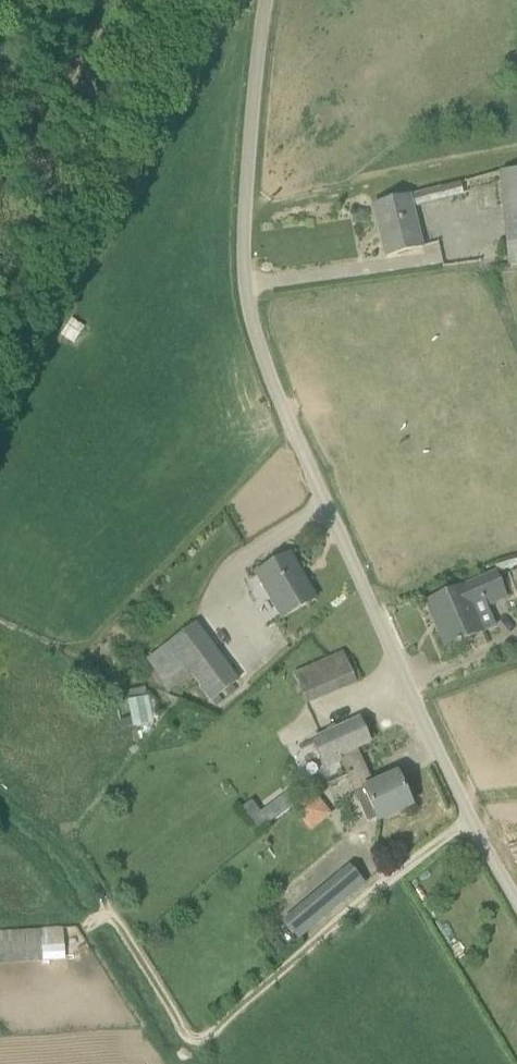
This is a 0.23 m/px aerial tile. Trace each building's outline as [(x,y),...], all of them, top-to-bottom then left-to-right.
[(501,172),(504,206),(510,267),(516,266),(516,171),(501,172)] [(460,184),(406,198),(374,206),(387,257),(423,248),(413,210),(463,197),(460,184)] [(74,344),(85,328),(72,319),(61,336),(74,344)] [(315,600),(289,555),(257,574),(283,619),(315,600)] [(464,586),(427,602),(446,648),(484,632),(472,605),(483,601),(486,606),(507,597),(496,574),(464,587),(464,586)] [(196,624),(169,643),(146,660),(169,691),(192,674),(211,700),(238,681),(196,624)] [(119,650),(110,654),(115,665),(123,661),(119,650)] [(357,682),(343,652),(293,674),(306,704),(357,682)] [(128,701),(131,719),(133,729),(154,725),(153,720),(158,719),(155,701),(149,703),(148,697),(147,697),(146,688),(129,691),(130,701),(128,701)] [(370,742),(360,720),(312,742),(324,768),(341,761),(347,774),(365,766),(357,748),(370,742)] [(378,821),(412,806),(398,774),(374,785),(365,766),(347,774),(359,801),(367,797),(378,821)] [(311,829),(331,813),(316,796),(297,812),(311,829)] [(269,822),(263,815),(252,824),(258,831),(269,822)] [(350,868),(302,908),(315,924),(364,884),(350,868)] [(39,936),(39,930),(27,931),(27,940),(39,939),(40,953),(63,952),(62,935),(39,936)]
